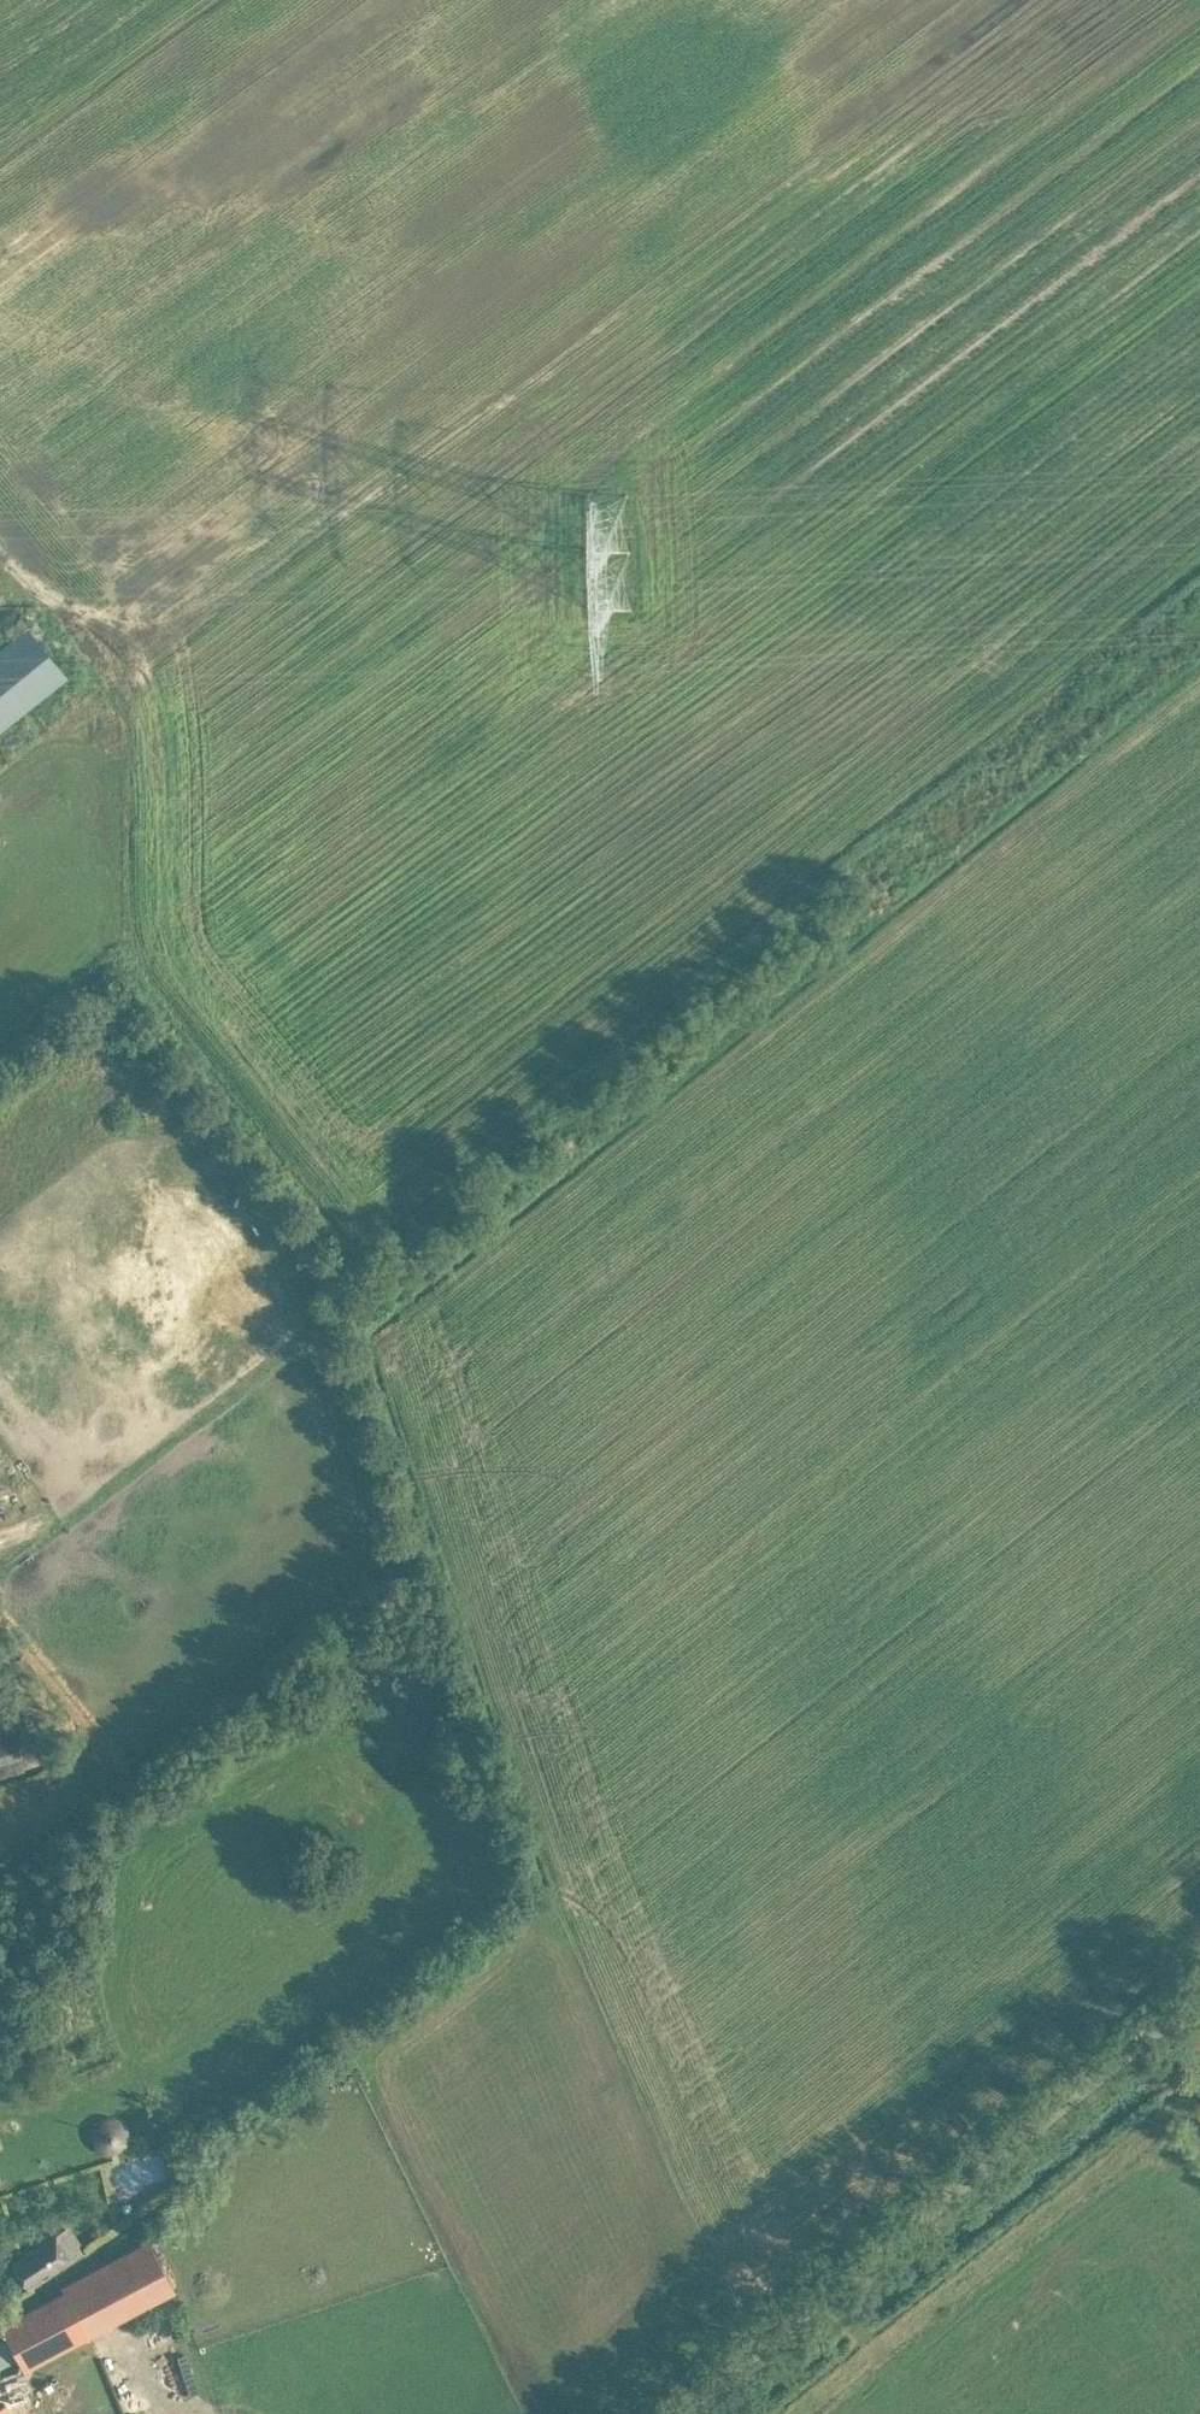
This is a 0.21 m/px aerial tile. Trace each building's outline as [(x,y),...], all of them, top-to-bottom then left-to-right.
[(0,654),(0,726),(64,675),(28,631),(0,654)] [(25,1769),(24,1766),(60,1756),(49,1715),(31,1721),(33,1728),(14,1733),(10,1720),(0,1723),(0,1776),(25,1769)] [(9,2261),(26,2288),(72,2257),(55,2230),(9,2261)] [(64,2292),(0,2325),(23,2369),(174,2289),(149,2241),(62,2287),(64,2292)] [(24,2397),(0,2404),(0,2413),(30,2413),(24,2397)]
